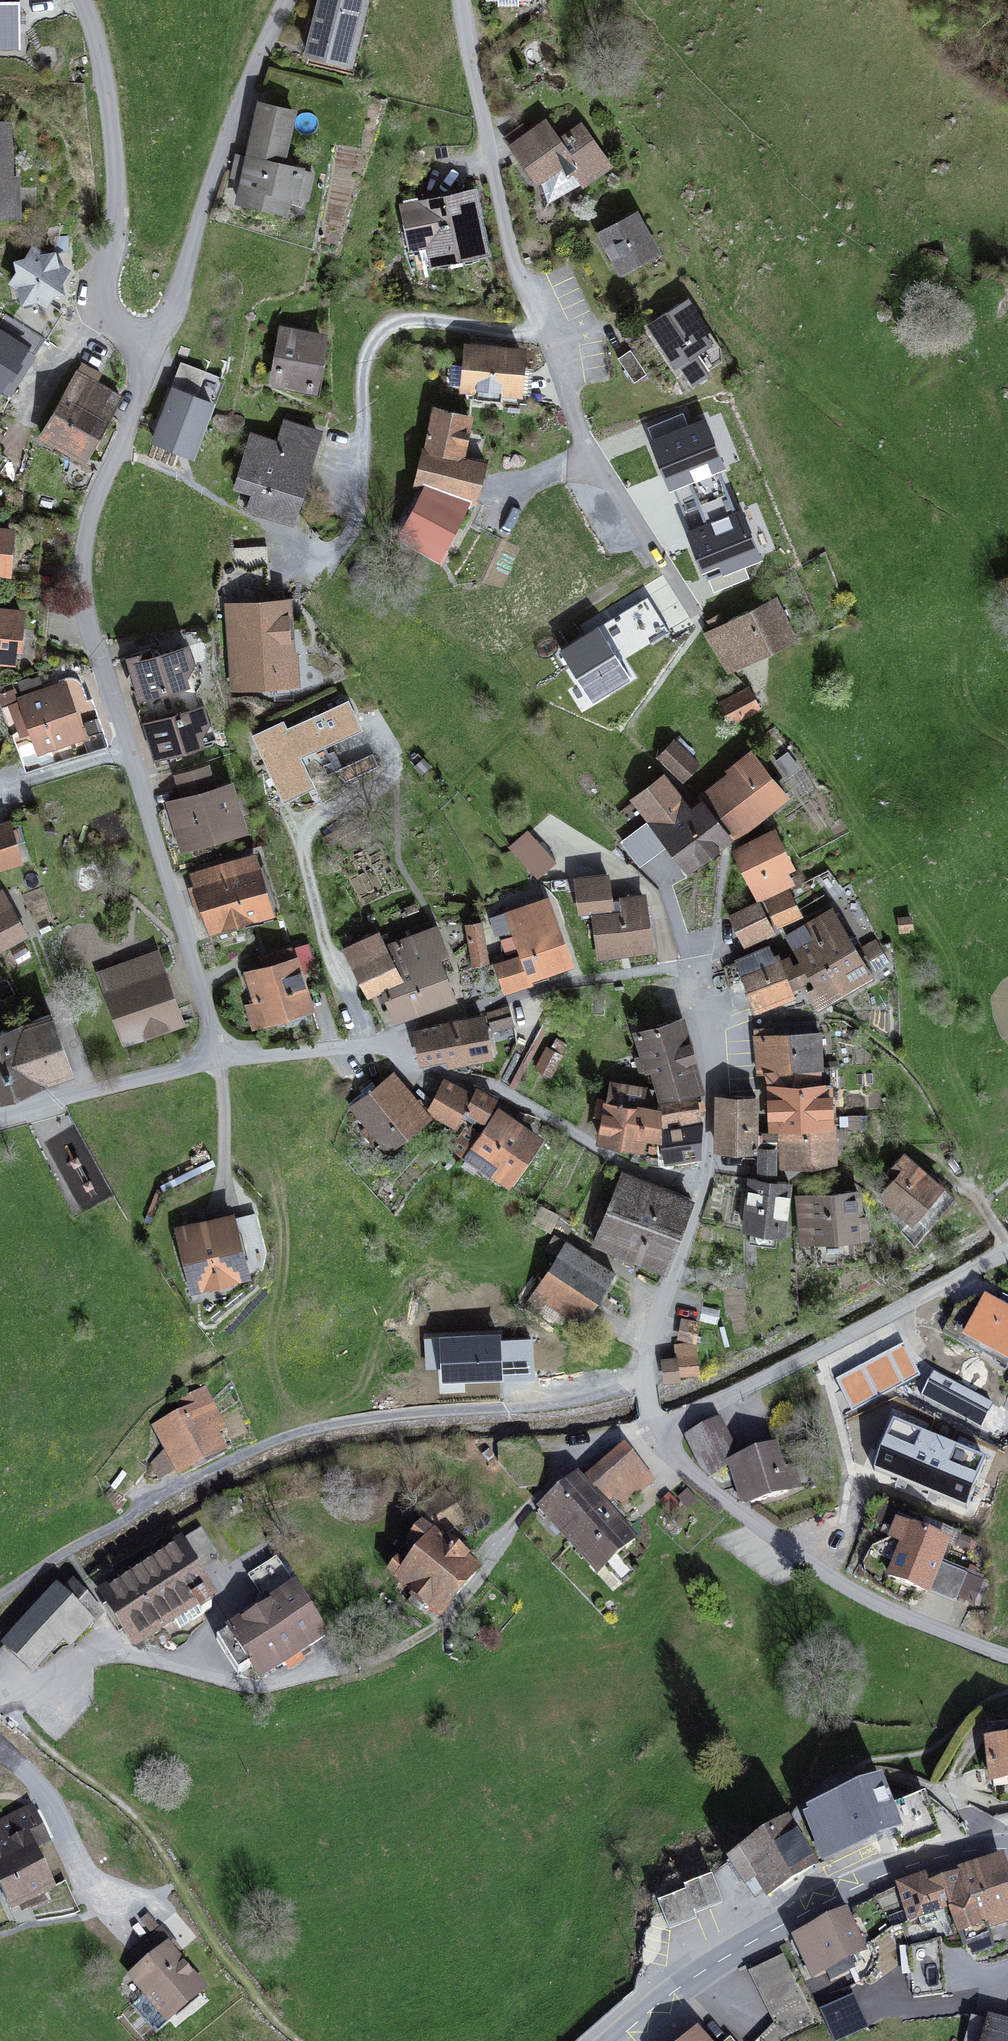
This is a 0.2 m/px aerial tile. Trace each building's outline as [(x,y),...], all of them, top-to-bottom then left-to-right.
[(20,48),(20,0),(0,0),(0,48),(20,48)] [(361,0),(321,0),(316,20),(313,34),(308,54),(334,60),(337,46),(349,49),(353,31),(357,16),(361,0)] [(353,31),(364,34),(368,19),(357,16),(353,31)] [(309,18),(306,32),(313,34),(316,20),(309,18)] [(305,64),(354,76),(364,34),(353,31),(349,49),(337,46),(334,60),(308,54),(305,64)] [(260,105),(250,149),(254,150),(252,159),(236,156),(232,176),(244,178),(239,201),(284,211),(288,194),(293,196),(299,171),(299,170),(259,161),(261,152),(284,157),(294,112),(260,105)] [(15,219),(14,176),(12,120),(0,121),(0,220),(15,219)] [(524,159),(515,145),(531,134),(523,123),(502,138),(520,162),(524,159)] [(548,202),(581,184),(601,170),(591,156),(597,151),(580,127),(558,143),(544,124),(531,134),(515,145),(524,159),(541,182),(548,202)] [(601,170),(607,165),(597,151),(591,156),(601,170)] [(293,196),(307,199),(312,174),(299,171),(293,196)] [(15,219),(22,218),(20,176),(14,176),(15,219)] [(402,208),(408,234),(429,230),(432,245),(436,264),(482,254),(478,234),(473,235),(468,212),(473,211),(469,191),(422,201),(423,204),(402,208)] [(478,234),(483,233),(478,210),(473,211),(468,212),(473,235),(478,234)] [(624,257),(630,268),(658,253),(636,213),(608,228),(614,239),(606,244),(616,262),(624,257)] [(606,244),(614,239),(608,228),(600,233),(606,244)] [(411,249),(432,245),(429,230),(408,234),(411,249)] [(62,290),(59,279),(65,270),(56,264),(54,253),(43,256),(33,250),(27,259),(17,262),(19,273),(13,282),(20,286),(23,301),(13,318),(44,338),(61,312),(45,302),(51,293),(62,290)] [(622,273),(630,268),(624,257),(616,262),(622,273)] [(74,263),(65,270),(77,277),(82,268),(74,263)] [(695,356),(711,345),(704,335),(709,331),(688,299),(655,320),(660,329),(654,333),(662,347),(666,344),(673,355),(675,353),(683,364),(695,380),(706,373),(695,356)] [(63,313),(61,312),(44,338),(46,339),(63,313)] [(654,333),(660,329),(655,320),(648,325),(654,333)] [(284,331),(275,380),(289,383),(313,387),(317,362),(322,338),(284,331)] [(706,373),(722,362),(722,350),(709,331),(704,335),(711,345),(695,356),(706,373)] [(677,368),(683,364),(675,353),(673,355),(666,344),(662,347),(677,368)] [(500,402),(501,392),(517,394),(521,352),(470,347),(468,367),(452,365),(450,382),(453,385),(477,390),(476,400),(500,402)] [(618,358),(634,383),(646,374),(630,350),(618,358)] [(173,390),(196,398),(206,372),(206,371),(180,362),(170,388),(173,390)] [(287,390),(319,396),(325,363),(317,362),(313,387),(289,383),(287,390)] [(119,395),(96,382),(100,374),(82,364),(44,432),(46,433),(43,438),(57,446),(60,441),(86,455),(119,395)] [(205,418),(209,420),(225,379),(206,372),(196,398),(211,404),(205,418)] [(154,441),(192,455),(205,418),(211,404),(196,398),(173,390),(154,441)] [(426,450),(457,457),(463,459),(472,416),(434,407),(433,412),(426,450)] [(255,509),(290,520),(317,432),(304,428),(306,421),(288,415),(279,443),(252,435),(237,484),(253,489),(250,501),(247,510),(254,512),(255,509)] [(429,488),(467,500),(474,502),(484,460),(463,459),(457,457),(426,450),(419,485),(429,488)] [(9,459),(0,453),(0,474),(9,459)] [(245,499),(250,501),(253,489),(237,484),(236,488),(247,491),(245,499)] [(392,534),(436,557),(441,547),(467,500),(429,488),(416,511),(407,506),(392,534)] [(7,571),(5,589),(28,591),(33,534),(21,533),(0,531),(0,572),(1,571),(7,571)] [(267,547),(235,549),(239,608),(240,626),(233,627),(236,675),(272,672),(273,682),(277,685),(290,684),(296,677),(295,659),(289,654),(284,598),(278,593),(270,594),(267,547)] [(436,557),(441,565),(448,553),(441,547),(436,557)] [(775,598),(725,623),(720,614),(709,621),(715,630),(707,635),(729,671),(761,654),(764,658),(768,656),(766,651),(795,635),(775,598)] [(233,627),(240,626),(239,608),(231,609),(233,627)] [(21,613),(0,611),(0,659),(12,660),(13,646),(14,639),(19,634),(20,627),(21,613)] [(13,646),(20,647),(22,627),(20,627),(19,634),(14,639),(13,646)] [(141,696),(153,692),(157,706),(190,696),(183,676),(191,662),(187,647),(150,659),(148,654),(130,659),(132,668),(137,666),(140,676),(135,677),(141,696)] [(202,707),(196,689),(202,680),(197,665),(191,662),(183,676),(190,696),(194,710),(202,707)] [(153,692),(141,696),(135,677),(140,676),(137,666),(132,668),(127,677),(131,689),(134,691),(140,708),(138,711),(142,723),(147,724),(161,719),(157,706),(153,692)] [(273,682),(272,672),(236,675),(237,688),(273,685),(273,682)] [(39,750),(97,730),(87,700),(82,686),(76,679),(68,678),(59,681),(60,686),(20,700),(15,688),(0,694),(0,702),(2,708),(9,705),(20,736),(33,732),(39,750)] [(28,678),(18,681),(21,691),(35,686),(33,680),(28,678)] [(719,704),(730,724),(759,709),(748,689),(719,704)] [(202,707),(194,710),(190,696),(157,706),(161,719),(147,724),(157,756),(194,745),(201,742),(199,736),(207,722),(202,707)] [(108,744),(92,698),(87,700),(97,730),(99,734),(96,746),(90,753),(107,747),(108,744)] [(308,788),(294,758),(359,728),(347,703),(282,733),(279,725),(255,736),(285,799),(308,788)] [(214,744),(217,737),(213,725),(207,722),(199,736),(201,742),(194,745),(196,749),(214,744)] [(658,756),(683,780),(698,765),(673,741),(658,756)] [(726,770),(731,776),(721,784),(750,821),(784,795),(750,751),(726,770)] [(799,768),(787,753),(776,761),(788,776),(799,768)] [(377,766),(372,756),(340,770),(345,781),(377,766)] [(176,805),(188,842),(238,827),(226,790),(214,793),(207,769),(178,778),(183,793),(188,792),(191,800),(176,805)] [(670,842),(699,819),(691,809),(690,810),(664,777),(635,800),(650,821),(668,844),(670,842)] [(700,802),(728,838),(750,821),(721,784),(719,782),(700,798),(702,801),(700,802)] [(670,842),(690,868),(728,838),(700,802),(691,809),(699,819),(670,842)] [(176,805),(169,807),(181,844),(188,842),(176,805)] [(625,840),(644,863),(668,844),(650,821),(625,840)] [(27,855),(21,856),(12,826),(18,824),(17,822),(0,827),(0,864),(27,856),(27,855)] [(21,856),(27,855),(18,824),(12,826),(21,856)] [(774,832),(738,849),(763,901),(766,900),(789,889),(801,883),(796,875),(787,879),(782,868),(789,864),(774,832)] [(536,876),(554,860),(529,833),(511,850),(536,876)] [(204,902),(212,929),(243,919),(269,911),(256,868),(252,856),(206,870),(210,882),(194,887),(191,888),(196,905),(204,902)] [(246,928),(281,917),(265,865),(256,868),(269,911),(243,919),(246,928)] [(194,887),(210,882),(206,870),(190,875),(194,887)] [(607,951),(649,946),(643,896),(610,900),(607,875),(576,878),(581,913),(595,911),(600,951),(607,950),(607,951)] [(778,924),(801,913),(789,889),(766,900),(778,924)] [(23,935),(27,933),(4,892),(0,895),(0,948),(7,944),(11,951),(27,942),(23,935)] [(507,953),(519,950),(521,956),(528,976),(532,974),(534,980),(547,976),(556,972),(554,965),(567,961),(546,902),(544,899),(521,906),(522,909),(507,914),(514,935),(502,939),(507,953)] [(746,947),(775,932),(760,901),(730,916),(746,947)] [(832,908),(786,936),(794,948),(800,957),(828,949),(833,960),(855,948),(832,908)] [(500,933),(502,939),(514,935),(507,914),(507,912),(489,918),(495,934),(500,933)] [(907,930),(907,928),(911,927),(910,917),(899,918),(901,931),(907,930)] [(466,925),(473,964),(488,962),(481,922),(466,925)] [(386,947),(379,933),(344,950),(368,993),(382,987),(393,1016),(453,997),(444,971),(437,958),(445,955),(435,928),(386,947)] [(862,948),(875,970),(889,962),(876,940),(862,948)] [(308,942),(292,947),(300,975),(317,970),(308,942)] [(794,994),(792,987),(802,981),(789,957),(781,961),(778,957),(774,959),(769,945),(738,960),(755,1009),(794,994)] [(296,1038),(318,1031),(300,975),(292,947),(263,956),(267,968),(249,973),(262,1015),(281,1009),(283,1016),(289,1039),(296,1038)] [(796,953),(789,957),(802,981),(810,977),(814,985),(808,991),(817,1009),(826,1004),(823,998),(869,973),(855,948),(833,960),(828,949),(800,957),(794,948),(793,948),(796,953)] [(133,976),(162,966),(157,952),(128,962),(133,976)] [(521,981),(519,979),(528,976),(521,956),(505,962),(503,954),(493,958),(505,992),(506,991),(505,988),(521,981)] [(100,972),(126,1043),(182,1023),(162,966),(133,976),(128,962),(100,972)] [(823,998),(826,1004),(872,979),(869,973),(823,998)] [(493,1031),(513,1025),(509,1006),(487,1013),(493,1031)] [(283,1016),(281,1009),(262,1015),(264,1022),(283,1016)] [(51,1014),(0,1032),(0,1096),(42,1081),(70,1071),(72,1070),(51,1014)] [(451,1066),(489,1056),(481,1015),(417,1030),(422,1059),(448,1054),(451,1066)] [(667,1024),(666,1023),(656,1026),(657,1027),(637,1033),(644,1058),(637,1060),(640,1069),(648,1068),(649,1070),(654,1069),(662,1097),(701,1089),(682,1020),(667,1024)] [(820,1031),(811,1032),(811,1021),(773,1024),(774,1028),(754,1029),(758,1072),(765,1071),(821,1067),(820,1056),(822,1056),(820,1031)] [(290,1041),(316,1035),(318,1031),(296,1038),(289,1039),(290,1041)] [(548,1048),(538,1068),(549,1074),(565,1046),(555,1041),(550,1049),(548,1048)] [(771,1127),(779,1126),(832,1124),(830,1066),(821,1067),(765,1071),(770,1085),(771,1127)] [(42,1081),(44,1084),(71,1074),(70,1071),(42,1081)] [(379,1135),(390,1148),(425,1120),(409,1100),(412,1097),(409,1092),(405,1096),(389,1077),(350,1108),(357,1116),(360,1113),(370,1125),(363,1130),(371,1141),(379,1135)] [(597,1110),(606,1112),(600,1140),(641,1148),(644,1135),(659,1137),(658,1109),(655,1090),(612,1081),(609,1100),(599,1099),(597,1110)] [(492,1099),(494,1099),(495,1097),(477,1087),(471,1098),(469,1096),(471,1093),(451,1082),(449,1086),(444,1083),(431,1109),(455,1121),(444,1140),(465,1155),(479,1134),(469,1128),(473,1120),(478,1122),(492,1099)] [(697,1120),(702,1119),(696,1092),(658,1100),(663,1127),(697,1120)] [(756,1097),(721,1097),(718,1148),(742,1150),(759,1151),(759,1147),(762,1147),(761,1132),(754,1132),(756,1097)] [(537,1139),(497,1110),(479,1134),(465,1155),(466,1156),(486,1169),(505,1183),(537,1139)] [(867,1129),(867,1116),(848,1116),(848,1128),(867,1129)] [(699,1155),(700,1138),(697,1120),(663,1127),(660,1128),(667,1162),(699,1155)] [(809,1165),(833,1161),(832,1124),(779,1126),(781,1152),(783,1152),(783,1166),(809,1165)] [(775,1148),(775,1132),(761,1132),(762,1147),(775,1148)] [(777,1228),(783,1229),(789,1180),(775,1178),(775,1148),(762,1147),(759,1147),(759,1151),(759,1158),(758,1176),(751,1175),(744,1228),(752,1229),(750,1239),(775,1242),(777,1228)] [(742,1157),(759,1158),(759,1151),(742,1150),(742,1157)] [(885,1212),(914,1243),(953,1197),(904,1153),(888,1170),(894,1175),(880,1194),(891,1204),(885,1212)] [(480,1177),(486,1169),(466,1156),(461,1163),(480,1177)] [(637,1268),(641,1259),(665,1268),(692,1199),(623,1173),(611,1205),(601,1201),(600,1205),(593,1221),(602,1224),(596,1241),(616,1249),(618,1250),(614,1259),(637,1268)] [(862,1260),(860,1233),(867,1232),(866,1214),(858,1215),(856,1191),(811,1195),(810,1188),(798,1189),(798,1195),(797,1196),(800,1239),(816,1238),(818,1264),(862,1260)] [(560,1215),(541,1205),(532,1222),(551,1232),(560,1215)] [(231,1277),(244,1274),(230,1218),(206,1224),(207,1231),(183,1237),(195,1286),(208,1283),(231,1277)] [(183,1237),(207,1231),(206,1224),(181,1230),(183,1237)] [(548,1248),(559,1255),(567,1242),(556,1235),(548,1248)] [(544,1298),(582,1322),(614,1272),(567,1242),(559,1255),(527,1304),(536,1310),(544,1298)] [(210,1290),(233,1284),(231,1277),(208,1283),(210,1290)] [(1007,1364),(1007,1360),(966,1337),(985,1301),(981,1298),(955,1312),(943,1333),(1007,1366),(1007,1364)] [(966,1337),(1007,1360),(1007,1313),(985,1301),(966,1337)] [(684,1320),(681,1336),(694,1339),(697,1323),(684,1320)] [(699,1371),(695,1342),(674,1344),(676,1358),(678,1373),(699,1371)] [(665,1380),(679,1378),(678,1373),(676,1358),(663,1359),(665,1380)] [(179,1469),(180,1471),(220,1451),(212,1435),(211,1432),(220,1427),(202,1390),(180,1401),(188,1416),(159,1429),(168,1448),(151,1464),(159,1479),(179,1469)] [(688,1436),(708,1477),(729,1467),(727,1463),(737,1460),(718,1421),(688,1436)] [(222,1431),(220,1427),(211,1432),(212,1435),(222,1431)] [(654,1481),(623,1446),(582,1482),(603,1506),(613,1517),(620,1510),(654,1481)] [(792,1467),(783,1470),(775,1448),(737,1460),(727,1463),(729,1467),(743,1503),(751,1501),(751,1503),(789,1492),(789,1490),(799,1486),(792,1467)] [(123,1497),(135,1484),(116,1466),(115,1465),(103,1478),(123,1497)] [(589,1529),(584,1523),(603,1506),(582,1482),(576,1475),(540,1507),(542,1509),(538,1513),(544,1519),(548,1516),(573,1544),(589,1529)] [(444,1488),(413,1508),(434,1537),(464,1517),(444,1488)] [(623,1552),(635,1541),(623,1528),(613,1517),(603,1506),(584,1523),(589,1529),(573,1544),(598,1573),(606,1566),(611,1562),(615,1567),(621,1562),(627,1556),(623,1552)] [(623,1528),(630,1521),(620,1510),(613,1517),(623,1528)] [(928,1536),(930,1529),(898,1516),(890,1536),(903,1542),(909,1528),(928,1536)] [(441,1615),(476,1572),(434,1537),(422,1528),(409,1543),(420,1553),(406,1570),(398,1563),(390,1573),(415,1593),(409,1601),(422,1611),(428,1604),(441,1615)] [(889,1576),(927,1591),(939,1563),(947,1544),(928,1536),(909,1528),(903,1542),(889,1576)] [(201,1531),(179,1544),(193,1567),(215,1553),(201,1531)] [(206,1599),(211,1596),(193,1567),(179,1544),(103,1592),(135,1643),(174,1619),(180,1628),(212,1608),(206,1599)] [(251,1665),(258,1678),(284,1662),(299,1653),(325,1637),(276,1558),(250,1575),(266,1601),(269,1606),(232,1629),(217,1639),(238,1673),(251,1665)] [(606,1566),(622,1584),(632,1575),(621,1562),(615,1567),(611,1562),(606,1566)] [(983,1581),(939,1563),(927,1591),(956,1603),(958,1598),(973,1604),(978,1593),(983,1581)] [(86,1622),(98,1610),(76,1586),(60,1595),(56,1591),(7,1644),(32,1670),(61,1639),(70,1648),(90,1626),(86,1622)] [(229,1624),(232,1629),(269,1606),(266,1601),(229,1624)] [(284,1662),(288,1669),(304,1659),(299,1653),(284,1662)] [(1007,1740),(1007,1722),(988,1724),(990,1742),(1007,1740)] [(990,1742),(988,1742),(992,1780),(1007,1778),(1007,1740),(990,1742)] [(893,1829),(901,1850),(940,1835),(924,1796),(890,1809),(880,1784),(805,1814),(824,1862),(833,1858),(832,1853),(893,1829)] [(43,1844),(54,1839),(40,1811),(36,1813),(33,1807),(15,1815),(18,1821),(29,1816),(43,1844)] [(30,1906),(37,1921),(75,1914),(61,1883),(49,1888),(32,1850),(43,1844),(29,1816),(18,1821),(15,1815),(0,1822),(0,1886),(10,1907),(19,1903),(22,1910),(26,1908),(30,1906)] [(996,1817),(1007,1824),(1007,1815),(996,1817)] [(789,1882),(815,1866),(787,1823),(730,1860),(739,1874),(746,1884),(756,1877),(765,1891),(768,1896),(789,1882)] [(961,1877),(968,1900),(1007,1889),(1007,1886),(1001,1864),(989,1868),(987,1862),(958,1871),(960,1877),(961,1877)] [(695,1913),(723,1902),(712,1874),(684,1885),(686,1890),(658,1901),(669,1928),(697,1918),(695,1913)] [(755,1898),(765,1891),(756,1877),(746,1884),(755,1898)] [(935,1919),(933,1912),(949,1906),(968,1900),(961,1877),(960,1877),(926,1889),(923,1879),(900,1887),(904,1896),(894,1900),(891,1890),(876,1897),(892,1927),(922,1916),(924,1923),(935,1919)] [(894,1900),(904,1896),(900,1887),(891,1890),(894,1900)] [(1007,1923),(1007,1889),(968,1900),(949,1906),(963,1944),(971,1941),(974,1952),(994,1946),(989,1929),(1007,1923)] [(158,1926),(148,1914),(140,1920),(151,1932),(158,1926)] [(849,1971),(844,1959),(863,1949),(846,1914),(794,1940),(812,1974),(825,1968),(830,1980),(849,1971)] [(170,2021),(166,2016),(201,1987),(174,1955),(168,1947),(173,1943),(161,1929),(133,1952),(144,1966),(132,1977),(146,1994),(132,2005),(155,2033),(170,2021)] [(914,1996),(943,1993),(938,1939),(908,1946),(914,1996)] [(174,1955),(179,1951),(173,1943),(168,1947),(174,1955)] [(783,1954),(752,1969),(785,2036),(780,2040),(781,2040),(786,2036),(817,2021),(783,1954)] [(785,2036),(752,1969),(748,1971),(774,2023),(757,2040),(780,2040),(785,2036)] [(853,1996),(821,2011),(835,2040),(867,2026),(853,1996)] [(971,2017),(965,2040),(1007,2040),(1007,2027),(971,2017)]
